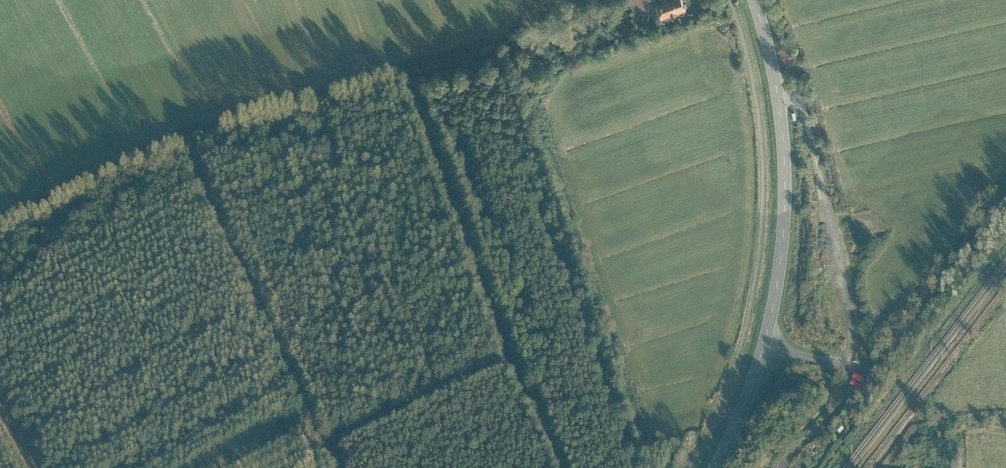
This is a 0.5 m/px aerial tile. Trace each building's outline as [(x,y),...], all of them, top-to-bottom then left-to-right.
[(652,4),(650,0),(633,0),(636,9),(652,4)] [(664,12),(660,0),(650,0),(652,4),(656,15),(657,14),(664,12)] [(664,12),(664,14),(688,5),(686,0),(660,0),(664,12)] [(860,389),(866,380),(857,373),(850,383),(860,389)]
